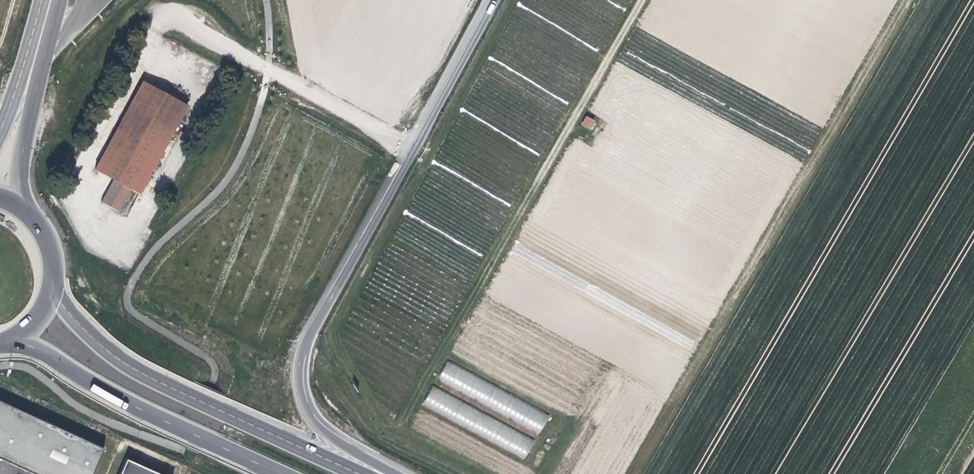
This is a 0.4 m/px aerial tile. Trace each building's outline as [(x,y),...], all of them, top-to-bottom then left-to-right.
[(90,181),(80,200),(98,212),(110,192),(120,197),(169,102),(123,78),(71,172),(90,181)] [(585,115),(581,125),(591,130),(595,120),(585,115)] [(542,430),(550,412),(445,364),(437,383),(542,430)] [(422,408),(526,456),(535,438),(431,389),(422,408)] [(0,405),(0,461),(20,469),(28,449),(40,422),(0,405)] [(40,422),(20,469),(31,473),(86,473),(98,446),(40,422)] [(121,458),(115,473),(161,473),(121,458)]
